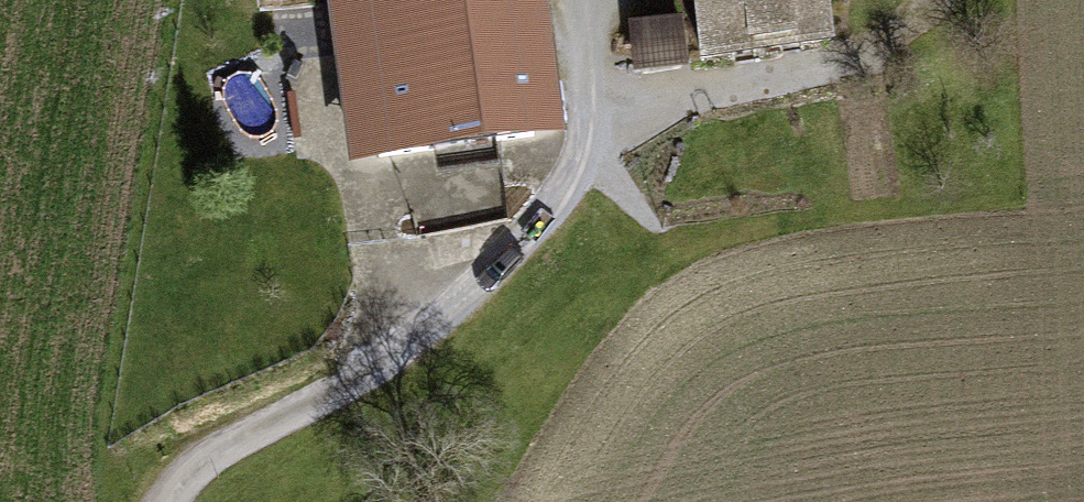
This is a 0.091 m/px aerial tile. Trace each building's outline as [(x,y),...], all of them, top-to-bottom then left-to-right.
[(563,142),(546,0),(267,0),(269,11),(324,4),(345,169),(563,142)] [(702,57),(831,39),(825,0),(694,0),(702,57)] [(689,25),(636,27),(638,65),(691,63),(689,25)]
